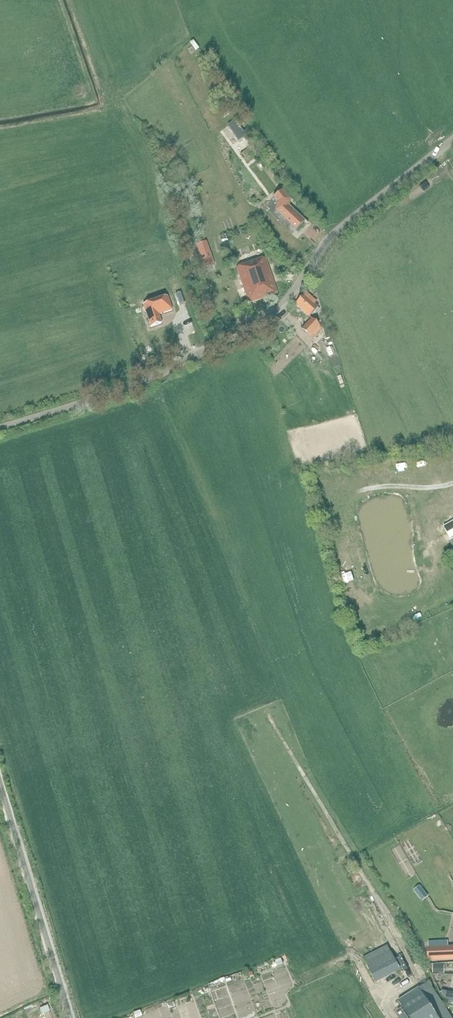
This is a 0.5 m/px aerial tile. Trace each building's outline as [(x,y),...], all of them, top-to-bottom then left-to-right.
[(235,121),(228,126),(239,141),(246,135),(235,121)] [(173,144),(168,147),(171,153),(176,150),(173,144)] [(290,199),(283,190),(273,198),(277,203),(276,211),(296,230),(304,221),(307,224),(308,224),(289,206),(290,199)] [(389,207),(383,211),(387,219),(394,216),(389,207)] [(208,246),(198,250),(204,268),(214,265),(208,246)] [(264,259),(235,270),(248,305),(277,295),(264,259)] [(306,293),(296,305),(308,317),(317,307),(311,302),(313,299),(306,293)] [(167,297),(143,305),(150,327),(161,323),(158,315),(172,310),(167,297)] [(312,340),(321,329),(311,319),(301,330),(312,340)] [(427,516),(417,521),(421,527),(430,522),(427,516)] [(452,530),(452,521),(444,527),(447,533),(452,530)] [(419,885),(413,890),(417,894),(423,890),(419,885)] [(376,982),(401,970),(392,952),(391,953),(388,946),(364,957),(376,982)] [(430,948),(430,960),(452,959),(452,947),(430,948)] [(433,965),(432,973),(444,973),(444,965),(433,965)] [(446,1009),(429,982),(399,1001),(409,1017),(452,1017),(446,1009)] [(449,1007),(452,1007),(452,993),(442,991),(442,992),(449,1007)] [(37,1013),(44,1010),(41,1004),(34,1007),(37,1013)]
